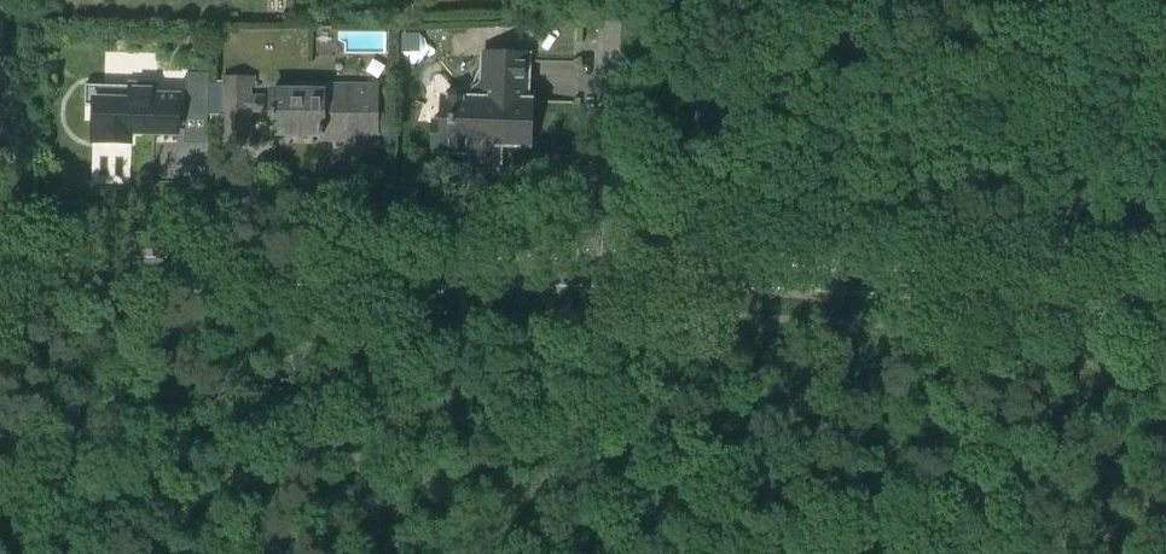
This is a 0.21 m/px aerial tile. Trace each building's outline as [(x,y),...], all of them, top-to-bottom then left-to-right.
[(32,11),(41,13),(42,6),(33,4),(32,11)] [(531,101),(526,101),(528,56),(483,54),(482,84),(466,99),(444,98),(443,123),(435,122),(433,151),(471,152),(471,155),(488,156),(499,145),(529,146),(531,101)] [(185,115),(207,115),(208,74),(186,73),(185,115)] [(226,144),(246,144),(246,110),(246,94),(246,86),(250,86),(250,78),(226,78),(226,144)] [(156,86),(129,86),(106,85),(85,84),(85,105),(94,105),(93,141),(130,142),(131,132),(177,133),(178,97),(155,96),(156,86)] [(375,131),(375,88),(297,88),(297,92),(270,92),(270,94),(270,112),(270,130),(318,131),(318,134),(321,134),(321,138),(346,138),(346,151),(369,151),(369,131),(375,131)]
